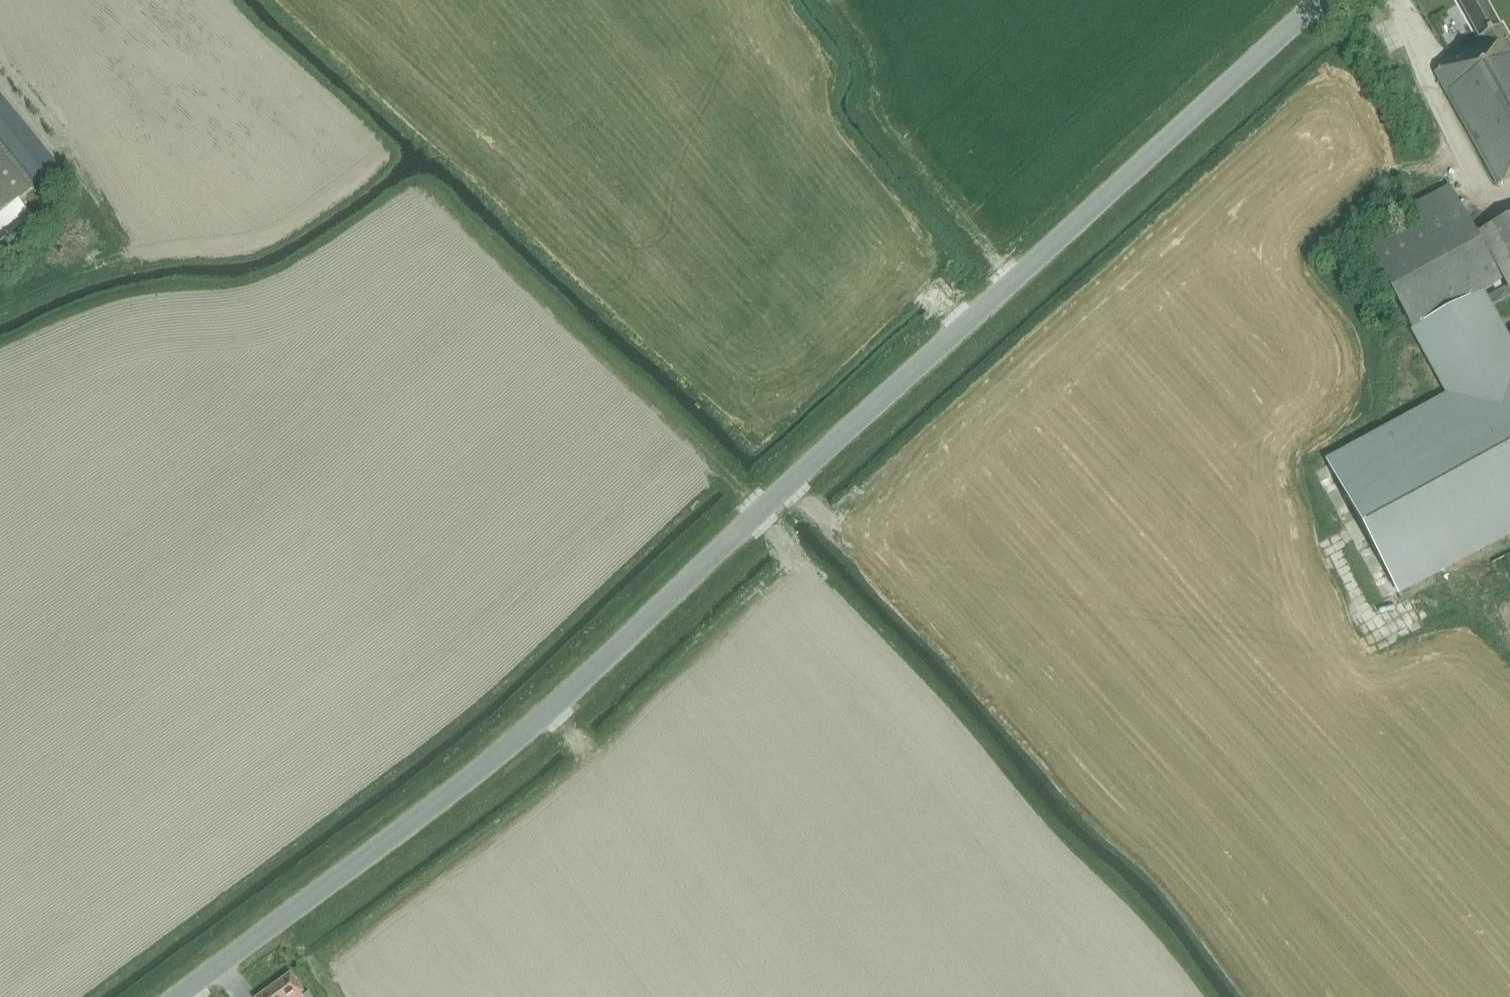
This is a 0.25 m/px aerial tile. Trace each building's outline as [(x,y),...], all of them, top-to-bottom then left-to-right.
[(1502,26),(1499,27),(1485,0),(1459,0),(1480,38),(1481,37),(1484,43),(1453,60),(1453,62),(1435,72),(1498,186),(1509,179),(1509,41),(1502,26)] [(32,216),(18,199),(35,185),(0,142),(0,242),(32,216)] [(1501,281),(1449,185),(1413,205),(1422,223),(1370,251),(1412,326),(1409,328),(1443,394),(1323,459),(1397,595),(1509,534),(1509,342),(1483,291),(1501,281)] [(1479,233),(1509,290),(1509,216),(1479,233)] [(303,996),(301,993),(303,992),(290,974),(258,996),(304,996),(303,996)]
